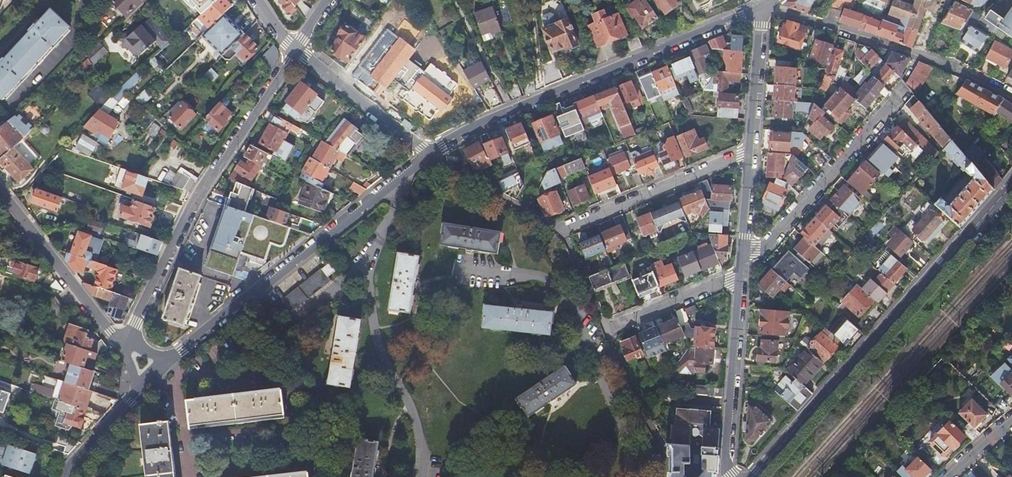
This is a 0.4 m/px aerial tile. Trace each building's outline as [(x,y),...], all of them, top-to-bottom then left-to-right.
[(129,18),(147,0),(112,0),(129,18)] [(202,16),(220,0),(189,0),(202,16)] [(211,28),(225,15),(231,8),(232,8),(225,0),(220,0),(202,16),(201,17),(211,28)] [(289,13),(291,11),(293,14),(298,11),(296,8),(297,7),(292,0),(280,0),(289,13)] [(305,20),(312,10),(305,0),(292,0),(297,7),(305,20)] [(477,9),(486,5),(484,0),(473,0),(477,9)] [(653,2),(656,7),(659,5),(667,15),(681,5),(677,0),(655,0),(653,2)] [(807,12),(810,0),(789,0),(786,3),(788,8),(807,14),(807,12)] [(882,12),(887,0),(862,0),(859,9),(870,14),(869,17),(845,10),(851,0),(834,0),(823,17),(838,21),(858,28),(857,30),(908,46),(911,47),(917,31),(903,26),(902,28),(881,20),(884,13),(882,12)] [(944,0),(914,0),(911,6),(897,0),(893,0),(886,14),(884,13),(881,20),(902,28),(903,26),(917,31),(925,10),(942,16),(947,1),(944,0)] [(978,16),(1011,38),(1011,0),(996,0),(978,16)] [(643,29),(658,20),(645,1),(640,4),(639,1),(630,7),(627,8),(633,19),(635,18),(643,29)] [(972,12),(953,2),(941,23),(958,33),(972,12)] [(500,31),(491,7),(479,13),(488,36),(500,31)] [(70,30),(72,28),(52,10),(36,26),(35,24),(29,31),(31,33),(5,59),(3,57),(0,60),(0,97),(3,100),(5,97),(7,99),(72,32),(70,30)] [(595,67),(624,55),(618,40),(627,36),(618,15),(608,19),(605,11),(594,16),(597,24),(590,26),(598,48),(589,52),(595,67)] [(689,28),(700,23),(691,12),(682,19),(689,28)] [(978,16),(972,12),(958,33),(955,39),(960,42),(971,26),(978,16)] [(488,36),(479,13),(473,15),(483,39),(488,36)] [(245,35),(225,15),(211,28),(201,37),(196,42),(217,64),(222,59),(232,49),(245,35)] [(172,42),(152,18),(140,29),(135,32),(128,32),(120,39),(124,42),(123,48),(129,49),(134,55),(142,55),(148,50),(152,50),(152,47),(157,42),(164,49),(172,42)] [(554,25),(543,30),(552,53),(562,49),(567,50),(577,47),(577,45),(567,20),(565,20),(565,19),(562,18),(555,21),(553,24),(554,25)] [(806,27),(787,22),(786,25),(783,24),(782,28),(785,29),(784,33),(780,32),(777,43),(794,48),(801,50),(804,39),(802,39),(806,27)] [(339,57),(335,63),(344,70),(366,40),(345,25),(338,35),(341,37),(331,51),(339,57)] [(971,26),(960,42),(976,52),(987,36),(971,26)] [(457,84),(430,63),(424,71),(407,58),(413,50),(386,29),(358,65),(351,75),(357,80),(367,87),(374,78),(385,86),(392,77),(408,91),(402,99),(428,120),(437,109),(441,112),(452,98),(448,95),(457,84)] [(445,31),(440,34),(443,39),(448,36),(445,31)] [(259,50),(245,35),(232,49),(222,59),(225,62),(231,62),(238,55),(246,63),(259,50)] [(722,36),(709,42),(712,50),(730,51),(742,51),(742,37),(731,35),(730,47),(726,47),(722,36)] [(631,52),(641,48),(637,38),(628,42),(631,52)] [(856,43),(848,40),(844,52),(852,54),(856,43)] [(816,41),(810,59),(826,64),(831,46),(816,41)] [(110,52),(101,42),(86,54),(96,65),(110,52)] [(986,58),(1004,68),(1011,54),(1011,52),(994,42),(986,58)] [(264,54),(275,65),(279,59),(278,51),(273,44),(264,54)] [(867,46),(860,44),(855,57),(871,73),(883,62),(870,47),(867,46)] [(701,85),(703,90),(706,83),(702,73),(708,70),(702,56),(708,53),(705,45),(690,51),(698,71),(696,73),(701,85)] [(826,71),(823,79),(829,82),(839,89),(842,81),(843,78),(836,75),(844,52),(833,48),(826,71)] [(463,73),(473,89),(490,80),(475,51),(469,54),(475,67),(463,73)] [(742,51),(730,51),(729,72),(740,73),(742,51)] [(887,65),(895,74),(899,78),(910,58),(892,52),(886,64),(887,65)] [(695,70),(689,57),(672,64),(676,75),(685,71),(692,88),(701,85),(696,73),(695,70)] [(775,86),(794,87),(795,72),(789,71),(790,63),(777,61),(775,86)] [(933,67),(918,62),(906,86),(914,95),(915,97),(933,67)] [(97,66),(96,65),(87,72),(88,74),(97,66)] [(875,77),(883,86),(895,74),(887,65),(875,77)] [(668,66),(652,72),(659,92),(676,85),(668,66)] [(545,88),(563,80),(557,67),(543,73),(545,88)] [(650,69),(637,74),(638,78),(652,72),(650,69)] [(211,70),(201,80),(207,86),(217,77),(211,70)] [(712,71),(706,83),(715,83),(714,88),(710,87),(710,91),(713,91),(726,92),(726,84),(726,80),(729,80),(740,81),(740,73),(729,72),(712,71)] [(638,78),(648,103),(662,97),(659,92),(652,72),(638,78)] [(136,75),(112,99),(101,110),(106,112),(140,79),(136,75)] [(842,81),(839,89),(840,90),(859,105),(865,110),(873,101),(879,105),(890,92),(883,86),(875,77),(873,75),(866,84),(865,83),(857,93),(842,81)] [(497,95),(503,92),(496,77),(490,80),(493,87),(497,95)] [(823,79),(819,90),(818,93),(823,95),(829,82),(823,79)] [(1004,99),(965,79),(957,94),(994,115),(1004,99)] [(524,96),(533,93),(531,80),(519,82),(524,96)] [(325,102),(309,90),(312,86),(306,82),(304,86),(301,84),(282,109),(283,110),(281,112),(289,118),(290,116),(297,121),(307,108),(316,114),(325,102)] [(515,100),(523,97),(516,82),(509,86),(515,100)] [(631,82),(616,88),(623,105),(626,112),(640,105),(638,99),(631,82)] [(775,93),(774,101),(776,101),(792,102),(794,87),(775,86),(767,85),(766,92),(775,93)] [(491,110),(502,105),(497,95),(493,87),(482,92),(491,110)] [(616,88),(595,97),(599,107),(612,101),(613,103),(612,107),(625,140),(636,136),(634,131),(626,112),(623,105),(616,88)] [(853,110),(865,120),(871,114),(865,110),(859,105),(840,90),(835,96),(824,108),(841,123),(849,115),(853,110)] [(509,103),(504,91),(503,92),(497,95),(502,105),(505,104),(509,103)] [(719,96),(717,117),(735,118),(737,97),(727,96),(727,92),(726,92),(713,91),(712,95),(719,96)] [(152,99),(145,92),(136,102),(142,108),(152,99)] [(915,97),(914,95),(904,106),(911,112),(913,109),(945,145),(950,139),(915,97)] [(221,102),(226,107),(230,103),(230,100),(226,96),(221,102)] [(595,97),(574,106),(582,125),(582,126),(588,124),(597,120),(603,118),(599,107),(595,97)] [(1004,99),(994,115),(1004,119),(1011,123),(1011,104),(1004,99)] [(802,103),(792,102),(776,101),(774,118),(791,120),(792,112),(804,113),(808,115),(813,104),(802,103)] [(221,102),(205,120),(219,133),(233,117),(230,114),(231,113),(226,107),(221,102)] [(582,125),(574,106),(564,110),(567,115),(564,116),(562,111),(559,103),(552,106),(556,116),(558,121),(566,139),(584,132),(582,126),(582,125)] [(824,136),(831,127),(824,121),(828,116),(813,103),(813,104),(808,115),(807,119),(812,123),(810,125),(813,127),(809,133),(819,142),(824,136)] [(181,105),(168,119),(181,132),(194,118),(181,105)] [(106,112),(101,110),(84,127),(97,134),(99,130),(112,137),(121,120),(106,112)] [(25,123),(17,132),(23,137),(31,128),(30,127),(39,117),(33,111),(24,122),(25,123)] [(141,111),(129,123),(135,129),(146,116),(141,111)] [(22,120),(17,114),(7,121),(6,122),(10,129),(22,120)] [(271,124),(289,134),(295,125),(274,114),(269,121),(272,123),(271,124)] [(157,124),(149,116),(131,136),(144,148),(158,133),(162,137),(167,133),(157,124)] [(553,123),(550,118),(533,125),(540,143),(544,153),(562,146),(558,135),(553,123)] [(348,125),(343,120),(325,143),(341,152),(349,156),(352,152),(364,137),(353,128),(352,126),(351,124),(348,125)] [(892,120),(885,128),(892,134),(890,136),(889,135),(884,141),(896,151),(902,145),(910,152),(917,143),(899,127),(892,120)] [(917,143),(934,158),(941,150),(906,120),(899,127),(917,143)] [(513,150),(529,144),(520,121),(512,124),(514,127),(505,131),(513,150)] [(271,155),(285,162),(295,146),(285,140),(289,134),(271,124),(269,123),(258,142),(274,150),(271,155)] [(3,147),(8,152),(13,147),(18,144),(14,137),(10,141),(7,138),(11,135),(3,125),(0,127),(0,149),(3,147)] [(641,128),(634,131),(636,136),(643,133),(641,128)] [(836,135),(845,143),(851,136),(842,128),(836,135)] [(99,130),(97,134),(96,136),(110,143),(112,137),(99,130)] [(676,138),(678,143),(682,153),(683,155),(686,154),(687,156),(708,147),(704,138),(697,141),(695,135),(690,137),(688,131),(679,135),(679,137),(676,138)] [(771,133),(769,149),(788,150),(788,146),(797,147),(801,134),(800,134),(789,132),(789,134),(771,133)] [(488,134),(481,137),(483,142),(486,151),(491,149),(491,150),(498,148),(501,156),(508,154),(501,137),(491,141),(488,134)] [(648,136),(661,167),(665,176),(681,169),(677,159),(679,157),(678,155),(682,153),(678,143),(668,147),(667,144),(658,148),(653,134),(648,136)] [(76,140),(73,146),(91,155),(98,143),(85,136),(81,143),(76,140)] [(932,203),(934,205),(935,205),(944,213),(960,227),(966,220),(993,189),(976,169),(963,153),(950,139),(945,145),(944,147),(969,177),(973,176),(971,180),(949,206),(945,206),(945,203),(938,196),(932,203)] [(325,143),(323,142),(313,159),(330,169),(341,152),(325,143)] [(466,155),(463,157),(463,160),(465,164),(469,162),(472,168),(486,161),(478,143),(463,150),(466,155)] [(972,143),(963,153),(976,169),(986,160),(972,143)] [(247,159),(259,165),(267,153),(252,146),(249,152),(245,158),(247,159)] [(866,148),(861,154),(867,160),(871,163),(874,160),(886,171),(895,160),(880,146),(873,154),(866,148)] [(13,147),(8,152),(0,159),(0,169),(2,172),(6,169),(17,185),(33,172),(13,147)] [(607,160),(611,167),(614,175),(636,166),(633,160),(629,151),(607,160)] [(767,178),(776,178),(778,163),(782,163),(783,153),(769,152),(767,178)] [(792,155),(781,179),(786,183),(790,187),(807,168),(802,163),(792,155)] [(633,160),(636,166),(638,172),(640,176),(647,173),(648,176),(652,174),(651,171),(654,171),(657,179),(665,176),(661,167),(658,168),(654,158),(646,162),(643,156),(633,160)] [(311,158),(299,178),(308,182),(319,188),(330,169),(313,159),(311,158)] [(240,161),(230,180),(238,183),(247,186),(259,165),(247,159),(244,163),(240,161)] [(581,159),(575,162),(556,170),(560,178),(565,176),(567,178),(571,176),(570,174),(585,167),(581,159)] [(857,165),(860,168),(866,162),(862,159),(857,165)] [(849,184),(860,194),(863,196),(882,174),(871,163),(867,160),(866,162),(860,168),(848,183),(849,184)] [(976,169),(993,189),(1000,181),(996,177),(999,174),(986,160),(976,169)] [(589,176),(596,195),(618,185),(614,175),(611,167),(589,176)] [(560,178),(556,170),(546,174),(541,183),(544,190),(561,182),(560,178)] [(148,178),(129,171),(123,188),(142,195),(148,178)] [(180,172),(179,176),(196,182),(198,179),(180,172)] [(631,175),(637,187),(644,184),(640,176),(638,172),(631,175)] [(518,173),(498,181),(503,194),(515,189),(519,191),(523,185),(518,173)] [(175,188),(189,193),(196,182),(179,176),(175,188)] [(498,181),(497,178),(487,185),(503,194),(498,181)] [(781,179),(776,178),(773,185),(770,184),(760,201),(777,210),(780,204),(782,200),(786,193),(795,200),(799,195),(790,187),(786,183),(781,179)] [(710,188),(707,180),(699,183),(702,190),(704,196),(711,193),(711,190),(710,189),(710,188)] [(319,188),(308,182),(299,204),(323,213),(328,200),(332,201),(334,194),(319,188)] [(247,186),(238,183),(234,193),(232,193),(230,199),(228,198),(225,206),(246,214),(251,200),(252,200),(256,190),(247,186)] [(350,190),(360,196),(367,190),(354,183),(350,190)] [(709,208),(715,208),(720,209),(729,209),(730,186),(711,184),(711,190),(711,193),(710,200),(705,199),(709,208)] [(844,187),(831,202),(835,205),(849,217),(862,202),(857,198),(860,194),(849,184),(846,188),(844,187)] [(583,185),(568,191),(574,205),(589,199),(583,185)] [(64,197),(39,189),(34,204),(59,213),(64,197)] [(704,196),(702,190),(681,199),(687,215),(694,212),(695,214),(701,212),(704,219),(709,208),(705,199),(704,196)] [(555,192),(538,199),(545,216),(562,209),(555,192)] [(156,208),(133,200),(130,208),(122,205),(119,215),(151,227),(155,216),(153,215),(156,208)] [(327,214),(332,201),(328,200),(323,213),(327,214)] [(679,202),(667,207),(667,205),(666,205),(665,205),(662,206),(661,207),(660,208),(661,209),(651,213),(651,215),(659,233),(661,231),(662,228),(681,221),(684,222),(687,221),(679,202)] [(912,239),(917,234),(924,240),(927,243),(945,224),(938,219),(944,213),(935,205),(933,208),(927,202),(919,211),(925,217),(920,223),(915,219),(913,221),(911,220),(903,228),(910,234),(908,236),(912,239)] [(817,218),(830,230),(835,225),(841,230),(851,219),(849,217),(835,205),(831,211),(827,207),(817,218)] [(893,205),(884,215),(889,219),(898,209),(893,205)] [(246,214),(225,206),(204,267),(233,276),(235,268),(242,271),(246,256),(265,262),(270,244),(280,248),(281,248),(282,248),(284,247),(284,246),(290,229),(285,227),(265,220),(254,216),(246,214)] [(272,206),(271,206),(265,220),(285,227),(286,221),(290,213),(272,206)] [(715,208),(709,208),(708,235),(712,236),(719,236),(720,209),(715,208)] [(110,217),(98,212),(96,219),(107,223),(110,217)] [(617,228),(600,235),(606,249),(631,239),(621,215),(613,218),(617,228)] [(664,247),(659,233),(651,215),(637,220),(641,230),(638,231),(639,235),(643,233),(644,236),(654,232),(661,248),(664,247)] [(884,215),(867,234),(874,240),(891,221),(889,219),(884,215)] [(817,218),(802,234),(806,238),(816,246),(830,230),(817,218)] [(438,222),(434,243),(496,256),(501,234),(438,222)] [(900,233),(888,246),(900,257),(911,243),(900,233)] [(105,239),(104,238),(92,234),(90,238),(79,234),(71,256),(96,264),(105,239)] [(874,240),(867,234),(865,237),(873,245),(876,241),(874,240)] [(606,249),(600,235),(579,244),(586,260),(607,251),(606,249)] [(163,243),(143,236),(140,244),(138,250),(156,256),(163,243)] [(710,239),(712,245),(717,259),(727,259),(727,245),(725,245),(726,236),(719,236),(712,236),(712,240),(710,239)] [(811,262),(821,251),(816,246),(806,238),(796,250),(811,262)] [(138,250),(140,244),(124,239),(122,244),(138,250)] [(626,248),(631,260),(639,257),(634,245),(626,248)] [(712,245),(693,252),(701,271),(719,264),(717,259),(712,245)] [(776,260),(779,263),(775,268),(789,281),(798,271),(800,273),(802,270),(808,275),(811,272),(787,251),(782,257),(780,255),(776,260)] [(701,271),(693,252),(677,259),(685,278),(701,271)] [(391,254),(386,310),(408,312),(412,256),(391,254)] [(879,273),(892,284),(906,269),(890,254),(876,269),(879,273)] [(96,264),(71,256),(68,255),(66,261),(73,271),(81,273),(84,272),(85,268),(97,272),(99,275),(95,287),(115,295),(123,273),(107,268),(96,264)] [(12,273),(37,281),(40,274),(35,273),(37,266),(8,257),(6,265),(13,268),(12,273)] [(653,272),(659,286),(660,288),(678,281),(672,265),(664,268),(661,260),(650,265),(653,272)] [(179,269),(186,271),(189,264),(177,261),(175,268),(179,269)] [(613,267),(588,277),(593,291),(631,276),(625,263),(613,267)] [(252,325),(262,336),(331,280),(328,277),(335,271),(329,264),(322,269),(321,268),(252,325)] [(198,283),(200,276),(186,271),(179,269),(163,318),(184,325),(186,319),(189,320),(200,283),(198,283)] [(784,292),(790,286),(773,270),(759,285),(773,297),(780,289),(784,292)] [(632,281),(638,295),(659,286),(653,272),(632,281)] [(892,284),(879,273),(871,282),(868,279),(859,288),(876,303),(892,284)] [(54,279),(50,286),(62,289),(54,279)] [(126,314),(133,301),(115,295),(95,287),(94,287),(82,283),(91,295),(112,302),(110,308),(126,314)] [(856,285),(834,310),(845,320),(851,314),(860,321),(876,303),(856,285)] [(40,306),(49,317),(52,318),(64,308),(54,295),(40,306)] [(121,324),(126,314),(110,308),(98,304),(113,324),(121,324)] [(479,307),(478,329),(542,335),(543,313),(479,307)] [(694,337),(693,345),(712,346),(713,327),(695,326),(695,327),(690,327),(688,322),(687,322),(686,318),(687,318),(684,312),(683,313),(682,309),(674,312),(678,320),(681,327),(684,336),(685,337),(689,335),(689,337),(694,337)] [(761,311),(759,331),(785,333),(787,313),(761,311)] [(994,312),(990,316),(996,322),(1000,318),(994,312)] [(678,320),(656,329),(663,345),(684,336),(681,327),(678,320)] [(841,321),(834,329),(844,338),(852,330),(841,321)] [(107,347),(100,339),(85,334),(87,329),(69,323),(62,342),(68,344),(96,353),(99,354),(107,347)] [(638,337),(648,360),(666,352),(663,345),(656,329),(638,337)] [(820,334),(808,348),(823,362),(836,348),(820,334)] [(627,349),(622,351),(627,362),(642,356),(634,338),(624,342),(627,349)] [(346,339),(342,406),(363,408),(368,341),(346,339)] [(766,365),(770,365),(770,360),(776,360),(777,341),(763,340),(762,343),(762,349),(758,348),(757,364),(766,365)] [(68,344),(62,362),(71,365),(84,369),(88,356),(94,358),(96,353),(68,344)] [(688,344),(673,367),(673,368),(695,370),(705,371),(705,362),(712,363),(713,346),(712,346),(693,345),(688,344)] [(788,371),(797,380),(804,386),(823,365),(807,350),(788,371)] [(757,364),(753,364),(752,373),(766,374),(766,365),(757,364)] [(89,391),(94,373),(84,369),(71,365),(65,383),(89,391)] [(564,368),(512,391),(520,409),(572,387),(564,368)] [(1007,379),(1006,377),(999,384),(1010,396),(1011,395),(1011,374),(1007,379)] [(782,397),(797,411),(812,394),(804,386),(797,380),(792,385),(786,380),(780,387),(786,392),(782,397)] [(33,392),(55,399),(87,409),(93,392),(89,391),(65,383),(61,394),(35,386),(33,392)] [(709,390),(710,384),(693,384),(693,393),(722,395),(722,391),(709,390)] [(282,388),(187,399),(190,427),(286,416),(282,388)] [(2,417),(3,412),(4,413),(10,393),(0,390),(0,416),(2,417)] [(81,427),(89,433),(105,415),(87,409),(55,399),(51,410),(59,413),(54,427),(67,432),(72,426),(80,429),(81,427)] [(968,423),(961,430),(972,441),(980,434),(975,430),(973,428),(980,421),(987,414),(971,399),(958,413),(968,423)] [(747,407),(747,412),(746,423),(743,423),(742,432),(746,432),(745,441),(747,441),(745,445),(753,445),(753,441),(772,421),(755,406),(747,406),(747,407)] [(719,446),(720,427),(712,427),(713,411),(677,409),(676,423),(672,423),(671,438),(673,439),(673,445),(677,445),(689,445),(702,446),(719,446)] [(983,423),(980,421),(973,428),(975,430),(983,423)] [(948,422),(929,442),(943,455),(950,448),(952,449),(963,438),(948,422)] [(169,423),(141,426),(146,476),(175,476),(169,423)] [(80,442),(54,434),(51,443),(65,448),(73,450),(80,442)] [(352,476),(374,476),(378,443),(357,440),(352,476)] [(1,443),(0,447),(0,464),(30,474),(36,455),(1,443)] [(666,444),(669,451),(669,476),(695,476),(682,476),(683,465),(689,465),(689,445),(677,445),(673,445),(666,444)] [(719,446),(702,446),(700,468),(703,470),(696,476),(716,476),(719,446)] [(46,458),(61,463),(69,455),(63,453),(51,448),(46,458)] [(918,458),(916,459),(915,458),(910,462),(912,464),(906,470),(902,466),(896,472),(901,476),(923,476),(930,470),(918,458)]
